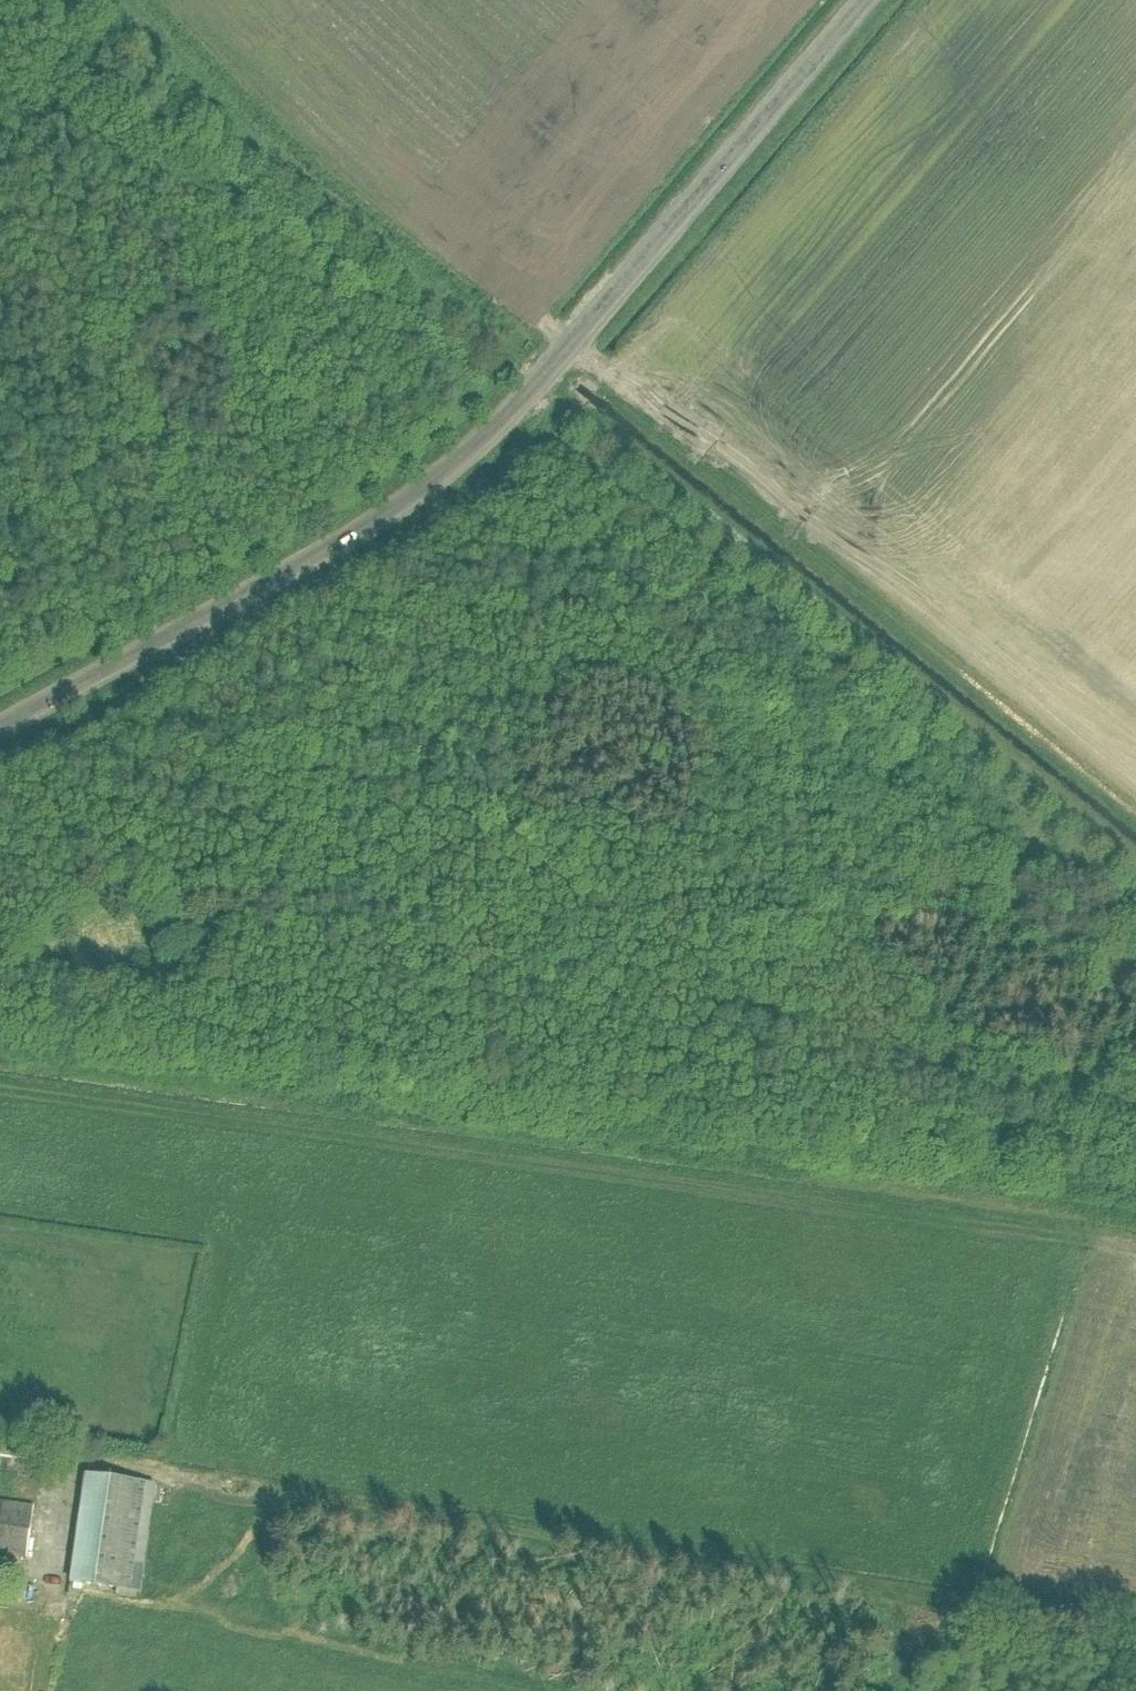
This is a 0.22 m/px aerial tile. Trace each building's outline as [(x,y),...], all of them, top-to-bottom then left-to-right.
[(2,1461),(45,1464),(46,1452),(3,1449),(2,1461)] [(141,1596),(156,1486),(85,1476),(70,1586),(141,1596)] [(35,1507),(0,1503),(0,1556),(28,1560),(35,1507)]
